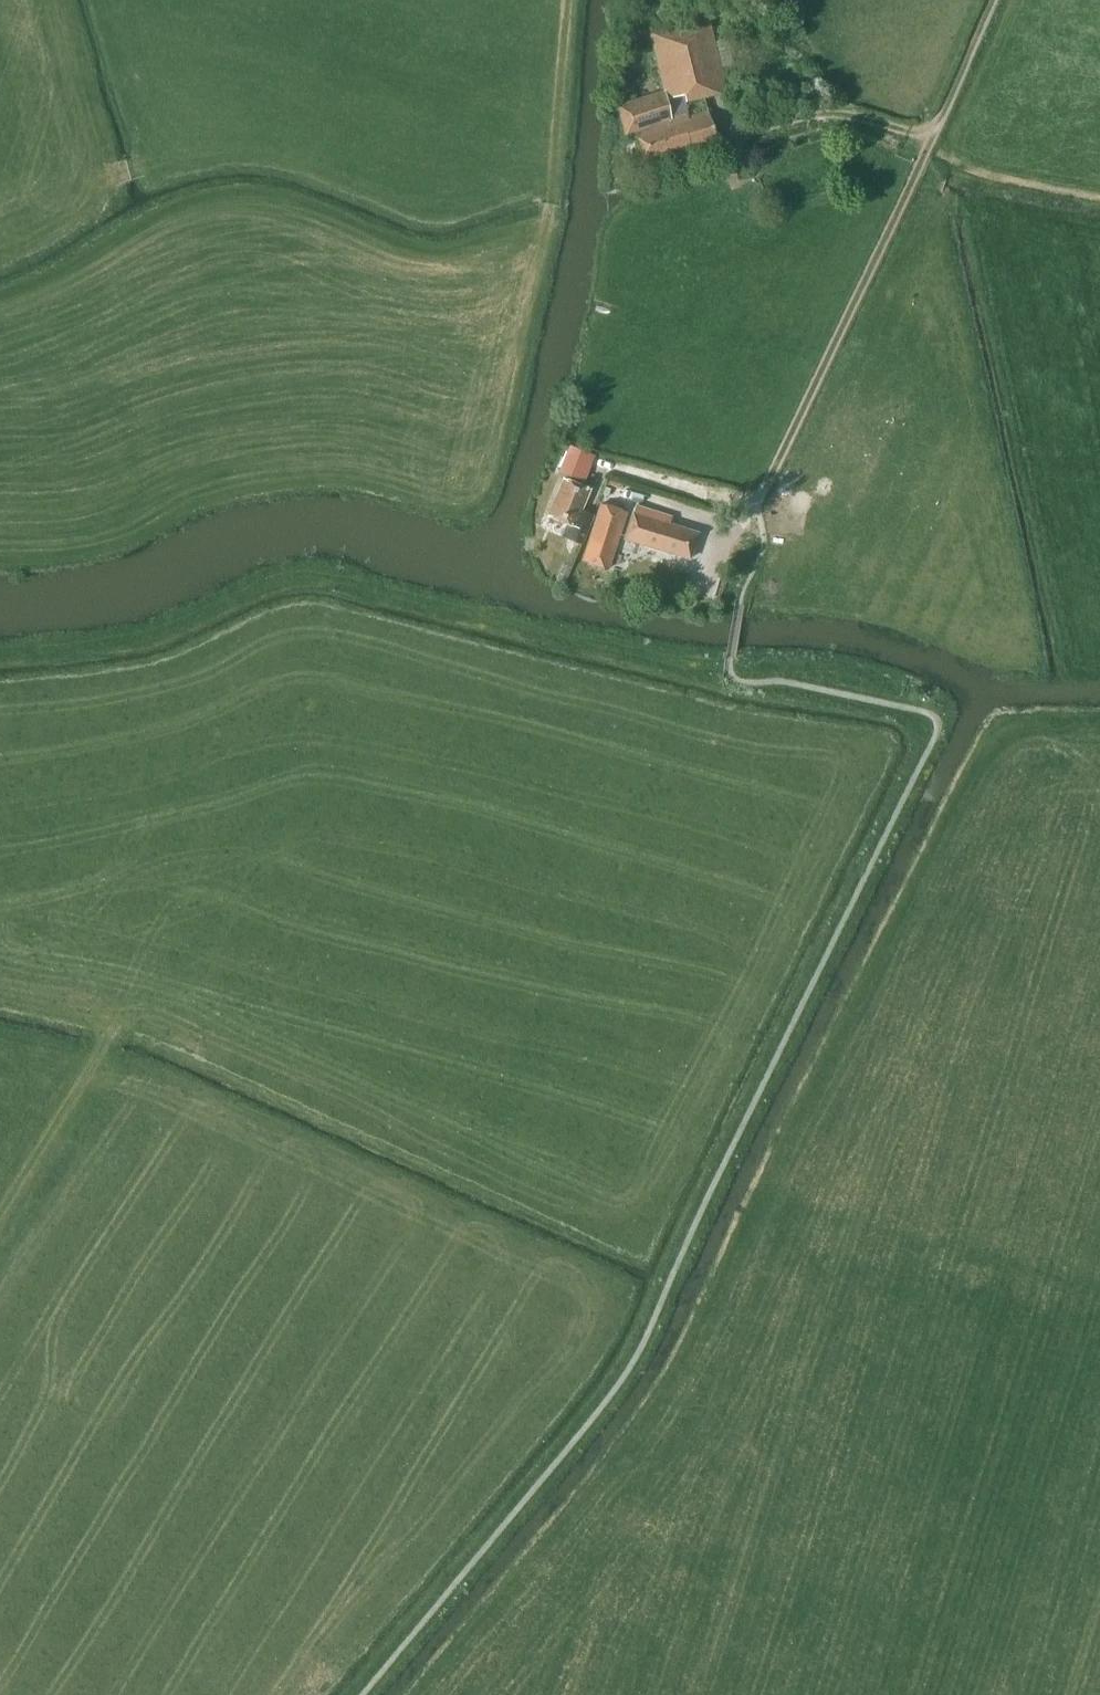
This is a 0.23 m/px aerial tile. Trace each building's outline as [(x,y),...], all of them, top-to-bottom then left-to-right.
[(645,158),(717,137),(709,110),(689,116),(688,113),(672,118),(665,97),(674,94),(677,104),(726,91),(708,15),(650,28),(665,91),(619,105),(626,135),(636,132),(645,158)] [(569,444),(559,470),(585,480),(595,454),(569,444)] [(549,515),(566,522),(561,536),(581,544),(592,517),(580,513),(590,489),(586,488),(586,487),(567,480),(564,479),(549,515)] [(627,510),(600,502),(581,559),(609,568),(627,510)] [(625,538),(689,558),(698,533),(670,524),(672,516),(635,505),(625,538)]
